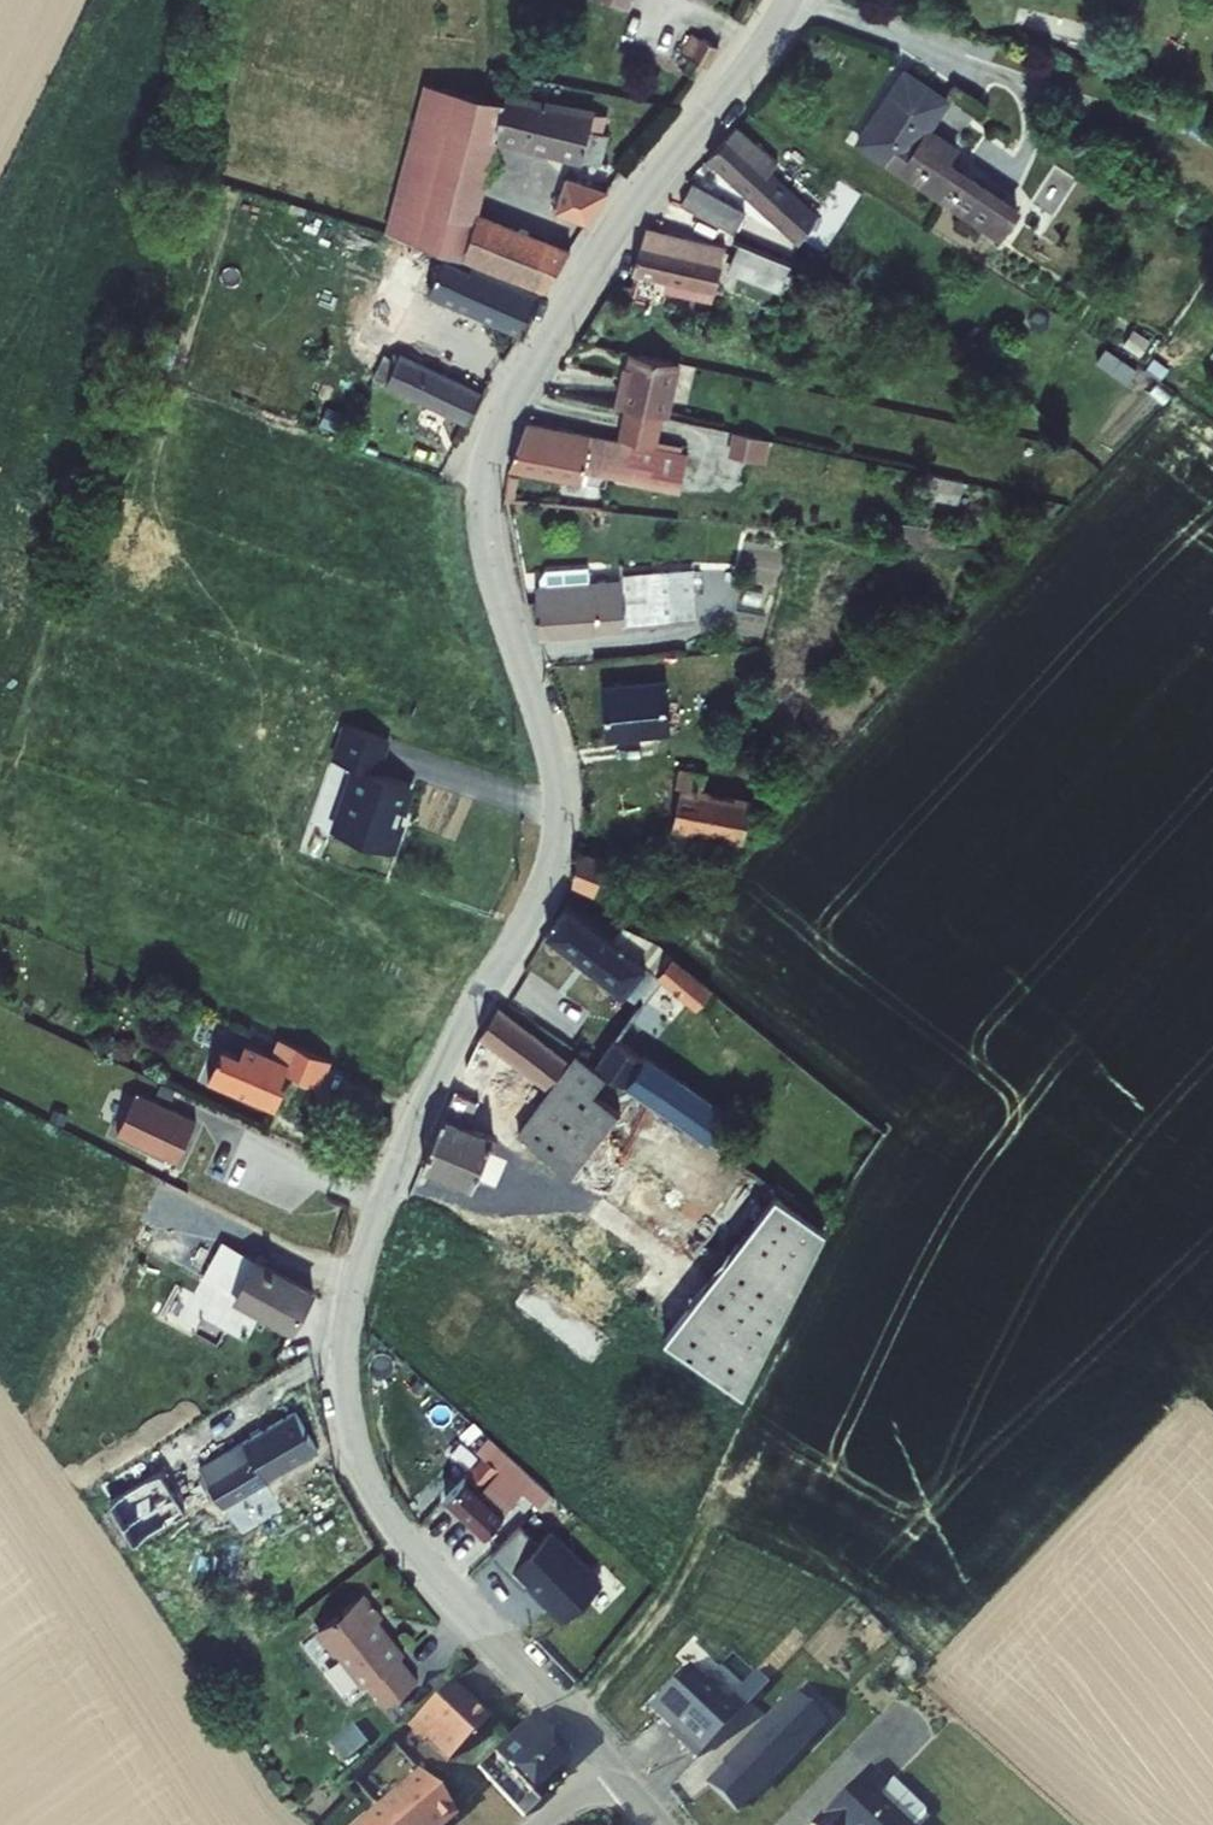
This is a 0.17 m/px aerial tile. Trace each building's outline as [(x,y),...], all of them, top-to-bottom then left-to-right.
[(604,7),(634,18),(640,0),(606,0),(604,7)] [(698,85),(711,52),(702,48),(688,81),(698,85)] [(856,149),(988,255),(1009,228),(946,175),(955,164),(929,141),(949,114),(909,82),(856,149)] [(432,137),(499,151),(508,112),(427,93),(409,168),(423,171),(432,137)] [(505,150),(607,170),(614,141),(607,139),(610,128),(514,110),(505,150)] [(735,144),(757,164),(776,182),(785,170),(744,132),(735,144)] [(409,168),(391,240),(469,269),(481,222),(499,151),(432,137),(423,171),(409,168)] [(789,228),(807,237),(820,224),(776,182),(757,164),(735,144),(717,166),(770,220),(789,228)] [(562,222),(595,232),(616,200),(571,188),(562,222)] [(681,213),(734,242),(745,222),(693,191),(681,213)] [(770,220),(797,246),(804,240),(807,237),(789,228),(770,220)] [(481,222),(469,269),(553,296),(581,253),(481,222)] [(1014,232),(1009,228),(988,255),(993,259),(1014,232)] [(639,284),(723,301),(734,253),(650,236),(639,284)] [(769,289),(790,298),(799,272),(741,248),(737,264),(772,278),(769,289)] [(377,387),(478,434),(490,406),(393,358),(422,300),(531,340),(546,297),(487,277),(482,288),(445,276),(440,291),(428,287),(432,280),(402,263),(358,347),(389,363),(377,387)] [(482,288),(487,277),(450,265),(445,276),(482,288)] [(679,368),(633,359),(628,384),(624,384),(618,412),(631,415),(667,423),(679,368)] [(667,423),(631,415),(624,447),(671,457),(678,425),(667,423)] [(737,427),(731,451),(767,460),(773,436),(737,427)] [(591,478),(598,442),(531,429),(513,475),(586,489),(588,477),(591,478)] [(606,480),(685,496),(692,460),(671,457),(624,447),(598,442),(591,478),(606,480)] [(944,474),(938,493),(957,499),(963,480),(944,474)] [(604,493),(606,480),(591,478),(589,490),(604,493)] [(630,630),(703,624),(700,589),(658,591),(658,579),(630,581),(630,589),(599,590),(598,571),(559,574),(543,588),(543,599),(538,599),(543,644),(630,635),(630,630)] [(658,591),(700,589),(699,576),(658,579),(658,591)] [(612,747),(673,736),(665,685),(604,697),(612,747)] [(340,845),(398,865),(409,836),(398,832),(405,811),(409,812),(415,797),(383,786),(394,753),(352,738),(340,773),(363,780),(340,845)] [(698,862),(731,867),(747,847),(742,845),(759,810),(707,799),(713,783),(681,776),(678,790),(683,791),(674,832),(703,839),(698,862)] [(703,839),(674,832),(669,855),(698,862),(703,839)] [(580,894),(604,902),(616,869),(585,857),(580,894)] [(511,1005),(631,1093),(664,1049),(673,1056),(676,1052),(687,1036),(655,1010),(671,990),(705,1017),(720,1000),(663,953),(626,933),(614,947),(568,913),(547,943),(644,1016),(618,1051),(529,983),(511,1005)] [(485,1046),(461,1097),(480,1111),(504,1061),(539,1088),(562,1060),(504,1015),(481,1042),(485,1046)] [(664,1049),(631,1093),(713,1153),(749,1103),(676,1052),(673,1056),(664,1049)] [(329,1099),(340,1074),(287,1052),(281,1068),(253,1057),(248,1068),(231,1061),(216,1094),(284,1122),(295,1095),(290,1094),(294,1085),(329,1099)] [(510,1134),(579,1188),(624,1128),(628,1124),(582,1090),(594,1075),(570,1055),(510,1134)] [(500,1146),(470,1132),(480,1111),(461,1097),(426,1173),(477,1196),(500,1146)] [(147,1104),(128,1145),(188,1174),(207,1133),(147,1104)] [(579,1188),(587,1194),(697,1280),(781,1346),(827,1242),(667,1128),(650,1149),(624,1128),(579,1188)] [(210,1356),(224,1288),(225,1286),(242,1294),(245,1290),(308,1329),(325,1302),(238,1249),(221,1276),(215,1272),(210,1280),(220,1286),(167,1278),(154,1347),(210,1356)] [(697,1280),(657,1330),(739,1395),(781,1346),(697,1280)] [(224,1288),(303,1338),(308,1329),(245,1290),(242,1294),(225,1286),(224,1288)] [(217,1511),(223,1520),(326,1456),(304,1417),(205,1476),(224,1507),(217,1511)] [(489,1542),(533,1494),(540,1486),(489,1439),(482,1448),(488,1453),(489,1464),(450,1506),(489,1542)] [(533,1494),(555,1515),(563,1507),(540,1486),(533,1494)] [(557,1530),(576,1547),(589,1532),(571,1514),(557,1530)] [(367,1604),(316,1642),(334,1666),(338,1663),(364,1697),(369,1693),(386,1717),(419,1693),(401,1669),(406,1665),(381,1631),(385,1629),(367,1604)] [(685,1753),(703,1769),(744,1727),(694,1678),(656,1718),(688,1749),(685,1753)] [(492,1733),(455,1695),(418,1733),(458,1768),(492,1733)] [(714,1795),(742,1823),(760,1804),(762,1806),(830,1737),(798,1706),(730,1775),(732,1777),(714,1795)] [(536,1730),(496,1767),(485,1778),(522,1817),(570,1773),(569,1765),(536,1730)] [(841,1807),(859,1824),(925,1824),(892,1792),(886,1797),(869,1779),(841,1807)] [(383,1824),(463,1824),(427,1785),(383,1824)] [(823,1824),(859,1824),(841,1807),(823,1824)]
